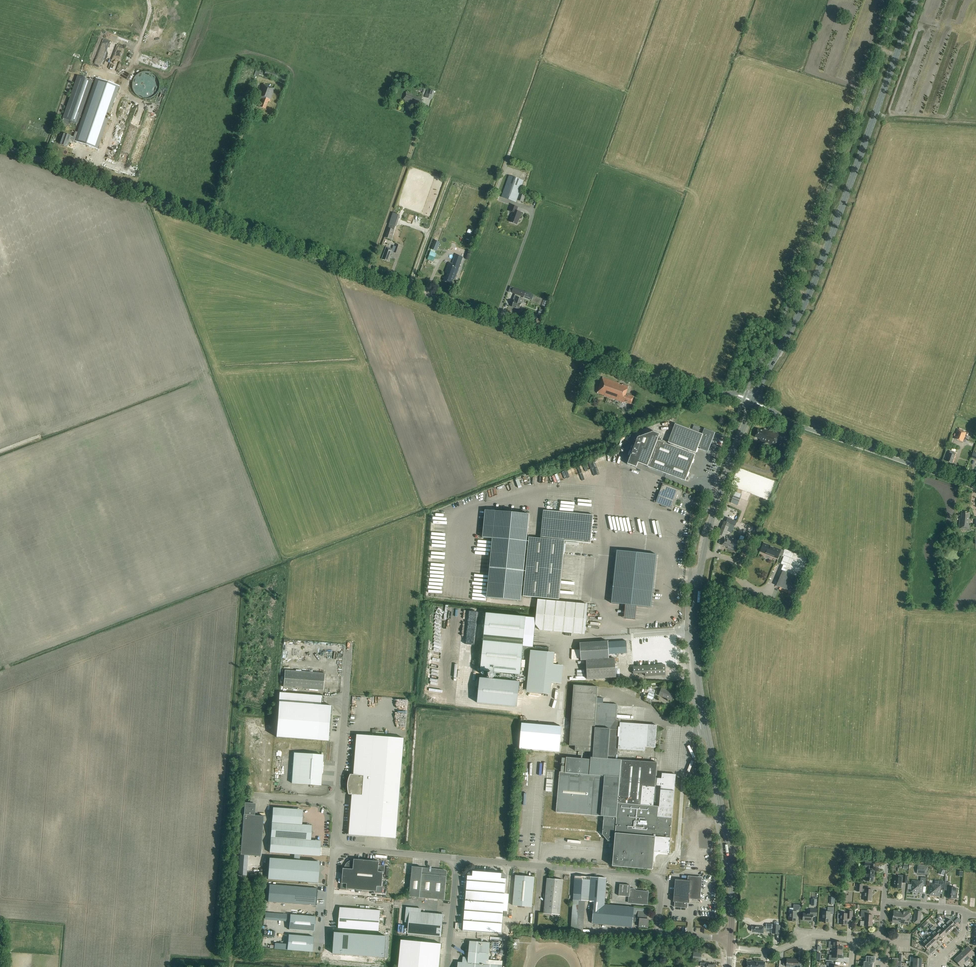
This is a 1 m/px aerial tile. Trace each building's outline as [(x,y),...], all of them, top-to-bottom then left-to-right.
[(256,71),(254,75),(265,78),(266,75),(276,78),(278,74),(266,69),(265,74),(256,71)] [(160,92),(153,70),(140,74),(141,77),(133,79),(139,95),(145,93),(145,95),(148,94),(148,96),(160,92)] [(77,76),(71,93),(62,119),(78,124),(93,81),(77,76)] [(73,137),(71,136),(63,134),(59,144),(67,147),(69,140),(77,143),(77,142),(96,149),(99,139),(105,141),(111,124),(105,122),(118,86),(97,79),(78,133),(75,132),(73,137)] [(258,97),(262,99),(259,107),(266,109),(268,101),(270,102),(270,100),(274,89),(263,84),(258,97)] [(424,97),(431,99),(434,91),(427,88),(424,97)] [(403,100),(405,100),(405,102),(413,104),(414,103),(416,104),(415,105),(419,106),(420,103),(422,104),(423,100),(422,99),(422,97),(419,96),(418,97),(413,95),(409,93),(406,92),(403,100)] [(516,202),(524,181),(509,175),(502,197),(516,202)] [(524,203),(526,195),(520,193),(518,201),(524,203)] [(518,207),(511,205),(509,211),(513,212),(511,216),(512,217),(510,222),(517,224),(519,218),(520,218),(522,213),(517,211),(518,207)] [(391,239),(399,214),(393,212),(385,237),(391,239)] [(433,249),(437,250),(440,242),(435,240),(433,247),(432,248),(433,249)] [(398,253),(401,245),(397,244),(396,246),(394,245),(392,248),(386,246),(382,258),(389,261),(393,251),(394,251),(394,252),(398,253)] [(444,281),(452,284),(454,278),(455,279),(462,258),(456,255),(452,264),(449,263),(445,273),(444,275),(446,276),(444,281)] [(513,288),(511,293),(515,294),(513,300),(514,301),(512,307),(520,310),(524,300),(523,300),(524,298),(529,300),(531,294),(513,288)] [(631,404),(633,397),(626,394),(629,387),(603,378),(597,393),(625,403),(625,402),(631,404)] [(632,425),(630,420),(620,422),(622,428),(632,425)] [(704,428),(702,434),(675,424),(667,443),(696,453),(698,447),(699,448),(699,449),(708,453),(715,433),(704,428)] [(763,429),(763,431),(758,429),(755,437),(760,439),(759,441),(775,446),(779,434),(763,429)] [(957,429),(956,434),(954,439),(963,442),(966,432),(957,429)] [(658,441),(660,434),(653,432),(637,438),(627,465),(636,468),(638,464),(685,481),(695,455),(658,441)] [(956,453),(950,451),(949,454),(948,454),(946,461),(952,464),(955,456),(956,453)] [(582,473),(575,475),(577,482),(584,479),(584,475),(586,475),(586,478),(588,479),(588,478),(593,479),(593,477),(596,476),(592,463),(582,466),(584,471),(584,473),(582,473)] [(515,480),(516,488),(523,486),(522,478),(515,480)] [(512,480),(502,483),(503,485),(495,487),(497,493),(503,492),(514,489),(512,480)] [(662,484),(658,496),(655,503),(661,505),(661,506),(662,507),(664,508),(665,508),(667,507),(672,509),(676,498),(679,499),(681,491),(662,484)] [(485,510),(482,538),(492,539),(486,598),(521,601),(527,542),(529,515),(485,510)] [(528,537),(523,596),(559,600),(565,541),(590,543),(593,515),(543,510),(540,539),(528,537)] [(959,529),(969,530),(970,520),(969,520),(969,512),(961,512),(961,519),(960,519),(959,529)] [(623,529),(621,515),(614,516),(613,513),(607,515),(609,528),(613,527),(613,531),(623,529)] [(659,532),(658,518),(644,518),(645,533),(659,532)] [(724,522),(718,535),(725,537),(730,524),(724,522)] [(737,545),(734,543),(729,541),(729,540),(724,538),(721,545),(727,548),(731,550),(731,549),(734,550),(737,545)] [(784,551),(781,550),(764,544),(761,552),(778,559),(779,555),(783,557),(780,564),(783,566),(781,571),(782,571),(776,586),(796,594),(807,568),(804,567),(807,559),(784,550),(784,551)] [(617,551),(611,603),(625,605),(637,606),(651,607),(657,555),(617,551)] [(585,635),(588,604),(537,600),(536,618),(535,625),(535,627),(539,630),(585,635)] [(535,625),(536,618),(526,617),(486,613),(480,671),(520,675),(524,648),(534,649),(535,625)] [(608,642),(579,643),(580,661),(609,659),(609,654),(627,653),(626,641),(608,642)] [(530,651),(526,692),(551,695),(552,683),(562,684),(563,666),(553,665),(555,653),(530,651)] [(615,659),(587,660),(586,661),(587,679),(616,678),(615,659)] [(665,675),(665,665),(658,666),(633,667),(633,674),(645,673),(645,676),(665,675)] [(325,674),(285,670),(283,687),(324,690),(325,674)] [(517,707),(519,682),(480,678),(477,703),(517,707)] [(598,687),(573,685),(569,746),(575,746),(575,751),(589,752),(589,757),(589,759),(560,757),(556,812),(604,816),(602,835),(608,841),(614,842),(612,866),(652,870),(654,852),(669,853),(676,774),(662,773),(661,779),(656,778),(657,763),(617,760),(617,759),(618,749),(645,751),(645,747),(655,748),(657,725),(620,723),(620,720),(616,720),(617,705),(596,703),(597,698),(598,687)] [(651,704),(654,697),(655,695),(654,695),(655,691),(648,688),(647,692),(644,691),(643,695),(647,696),(645,701),(651,704)] [(671,700),(673,697),(674,693),(662,688),(659,695),(671,700)] [(332,706),(324,706),(325,696),(279,693),(276,737),(329,741),(332,706)] [(545,748),(553,748),(554,734),(551,734),(551,741),(546,741),(545,748)] [(404,738),(357,735),(354,775),(351,774),(349,777),(348,780),(348,783),(348,786),(348,791),(349,794),(352,795),(349,835),(396,838),(404,738)] [(323,755),(294,753),(292,783),(321,785),(323,755)] [(260,856),(263,816),(254,815),(255,804),(251,803),(245,803),(244,815),(240,855),(260,856)] [(298,810),(273,808),(269,853),(294,854),(294,860),(269,858),(267,879),(317,883),(319,862),(299,861),(300,855),(304,855),(304,846),(315,847),(316,841),(306,840),(307,825),(297,824),(298,810)] [(343,869),(342,883),(341,883),(340,889),(346,890),(347,889),(356,890),(356,891),(362,891),(362,890),(376,891),(376,893),(382,893),(383,887),(382,887),(383,872),(384,872),(385,866),(379,865),(379,861),(354,859),(354,858),(354,860),(352,860),(349,861),(347,862),(346,864),(345,866),(344,868),(342,868),(342,869),(343,869)] [(865,861),(865,863),(864,867),(866,868),(866,871),(865,881),(873,882),(874,871),(870,871),(870,868),(872,868),(873,864),(872,864),(872,862),(865,861)] [(924,873),(927,874),(928,867),(926,867),(926,866),(920,865),(920,866),(918,866),(918,870),(924,870),(924,873)] [(431,867),(429,867),(429,868),(412,867),(409,897),(444,900),(447,871),(444,870),(431,868),(431,867)] [(467,876),(465,901),(504,904),(506,879),(506,877),(505,876),(504,874),(503,874),(473,871),(471,872),(469,873),(468,874),(467,876)] [(532,907),(534,877),(515,875),(513,905),(532,907)] [(894,878),(893,888),(901,889),(901,882),(902,883),(906,883),(907,876),(898,875),(898,878),(894,878)] [(675,902),(674,907),(687,908),(688,903),(689,903),(689,898),(699,899),(700,884),(702,883),(702,877),(688,876),(688,881),(675,879),(673,902),(675,902)] [(590,877),(588,901),(595,902),(593,924),(632,928),(633,922),(634,907),(604,905),(606,878),(590,877)] [(922,885),(925,885),(926,878),(921,878),(920,882),(912,881),(911,891),(921,892),(922,885)] [(563,880),(547,879),(544,913),(560,915),(563,880)] [(938,881),(938,885),(930,885),(929,895),(939,896),(940,888),(943,888),(944,881),(938,881)] [(945,882),(944,890),(947,890),(947,898),(955,899),(955,893),(956,893),(956,888),(949,888),(950,883),(945,882)] [(620,884),(619,896),(629,897),(628,903),(647,905),(648,892),(630,890),(630,885),(620,884)] [(316,906),(317,889),(269,885),(268,902),(316,906)] [(868,901),(871,901),(872,890),(864,889),(864,890),(862,889),(862,885),(857,885),(856,892),(862,892),(864,892),(863,900),(867,901),(868,901)] [(504,904),(465,901),(464,921),(502,925),(504,904)] [(797,910),(800,911),(800,905),(794,905),(793,911),(789,911),(789,921),(796,921),(797,911),(796,911),(797,910)] [(344,907),(340,907),(339,908),(338,912),(339,913),(339,918),(338,928),(379,931),(380,915),(380,910),(345,908),(344,907)] [(648,909),(635,907),(633,922),(636,922),(637,912),(638,912),(647,913),(648,909)] [(830,914),(834,915),(834,908),(828,907),(827,912),(822,911),(821,922),(830,923),(830,914)] [(813,916),(816,916),(817,909),(810,909),(810,914),(803,913),(803,921),(813,921),(813,916)] [(865,917),(864,922),(860,921),(860,926),(872,927),(873,915),(868,915),(868,911),(861,910),(861,917),(865,917)] [(443,915),(442,914),(438,913),(437,914),(410,911),(407,934),(441,937),(442,920),(443,919),(443,915)] [(840,914),(837,914),(837,920),(840,920),(839,925),(847,925),(847,919),(852,919),(853,912),(847,911),(847,914),(840,914)] [(892,916),(892,917),(893,917),(892,923),(909,924),(910,912),(893,911),(893,916),(892,916)] [(647,913),(638,912),(638,918),(640,918),(639,927),(648,928),(648,921),(649,919),(647,919),(647,913)] [(290,914),(289,930),(314,932),(315,916),(290,914)] [(942,920),(951,931),(956,926),(949,919),(947,922),(943,919),(942,920)] [(951,931),(942,920),(940,922),(943,925),(940,928),(947,935),(951,931)] [(464,921),(463,931),(501,934),(502,925),(464,921)] [(933,929),(932,927),(930,929),(933,932),(930,935),(937,941),(941,937),(933,929)] [(935,927),(933,929),(941,937),(942,939),(947,935),(940,928),(938,930),(935,927)] [(384,958),(386,936),(334,932),(333,954),(384,958)] [(932,946),(923,935),(921,934),(920,933),(918,934),(921,937),(924,940),(921,943),(928,950),(932,946)] [(289,934),(287,950),(312,952),(314,937),(289,934)] [(937,941),(930,935),(927,937),(924,934),(923,935),(932,946),(937,941)] [(441,944),(401,940),(399,966),(439,966),(441,944)] [(502,966),(498,965),(488,964),(490,943),(469,941),(468,957),(468,963),(463,963),(458,962),(457,966),(502,966)] [(832,952),(842,952),(843,947),(840,946),(841,942),(829,942),(828,948),(832,949),(832,952)] [(968,946),(963,951),(970,958),(973,955),(975,958),(975,955),(968,946)] [(970,958),(963,951),(958,955),(968,965),(970,964),(967,961),(970,958)] [(832,955),(829,955),(829,961),(835,961),(836,958),(842,958),(842,952),(832,952),(832,955)] [(696,961),(701,961),(701,953),(693,953),(693,957),(696,957),(696,961)] [(968,965),(958,955),(954,960),(961,966),(963,964),(966,966),(968,965)] [(873,962),(874,963),(875,957),(866,956),(865,962),(864,962),(863,966),(872,966),(873,962)]
